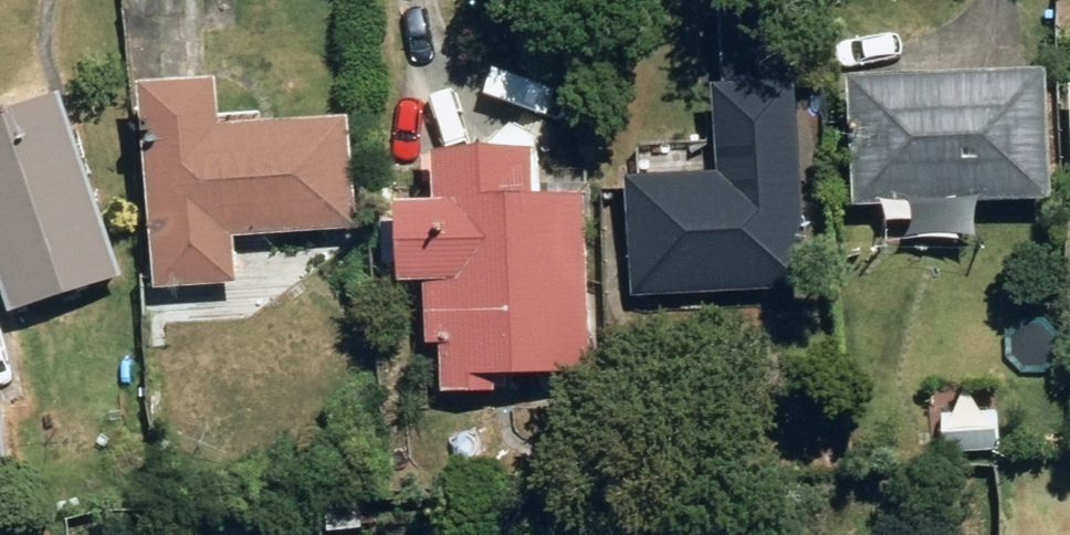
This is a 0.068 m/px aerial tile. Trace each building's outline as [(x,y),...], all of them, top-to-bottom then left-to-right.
[(361,110),(249,113),(248,59),(159,61),(164,284),(253,282),(252,226),(364,224),(361,110)] [(844,80),(842,212),(1029,213),(1030,82),(844,80)] [(84,82),(0,105),(0,211),(24,299),(135,268),(84,82)] [(819,285),(816,167),(814,100),(733,103),(735,170),(644,172),(647,289),(819,285)] [(468,129),(465,178),(424,176),(419,262),(459,264),(452,393),(502,396),(505,350),(599,355),(610,187),(568,185),(571,135),(468,129)] [(0,403),(0,507),(11,507),(14,403),(0,403)] [(1013,406),(948,405),(947,445),(1012,447),(1013,406)]
